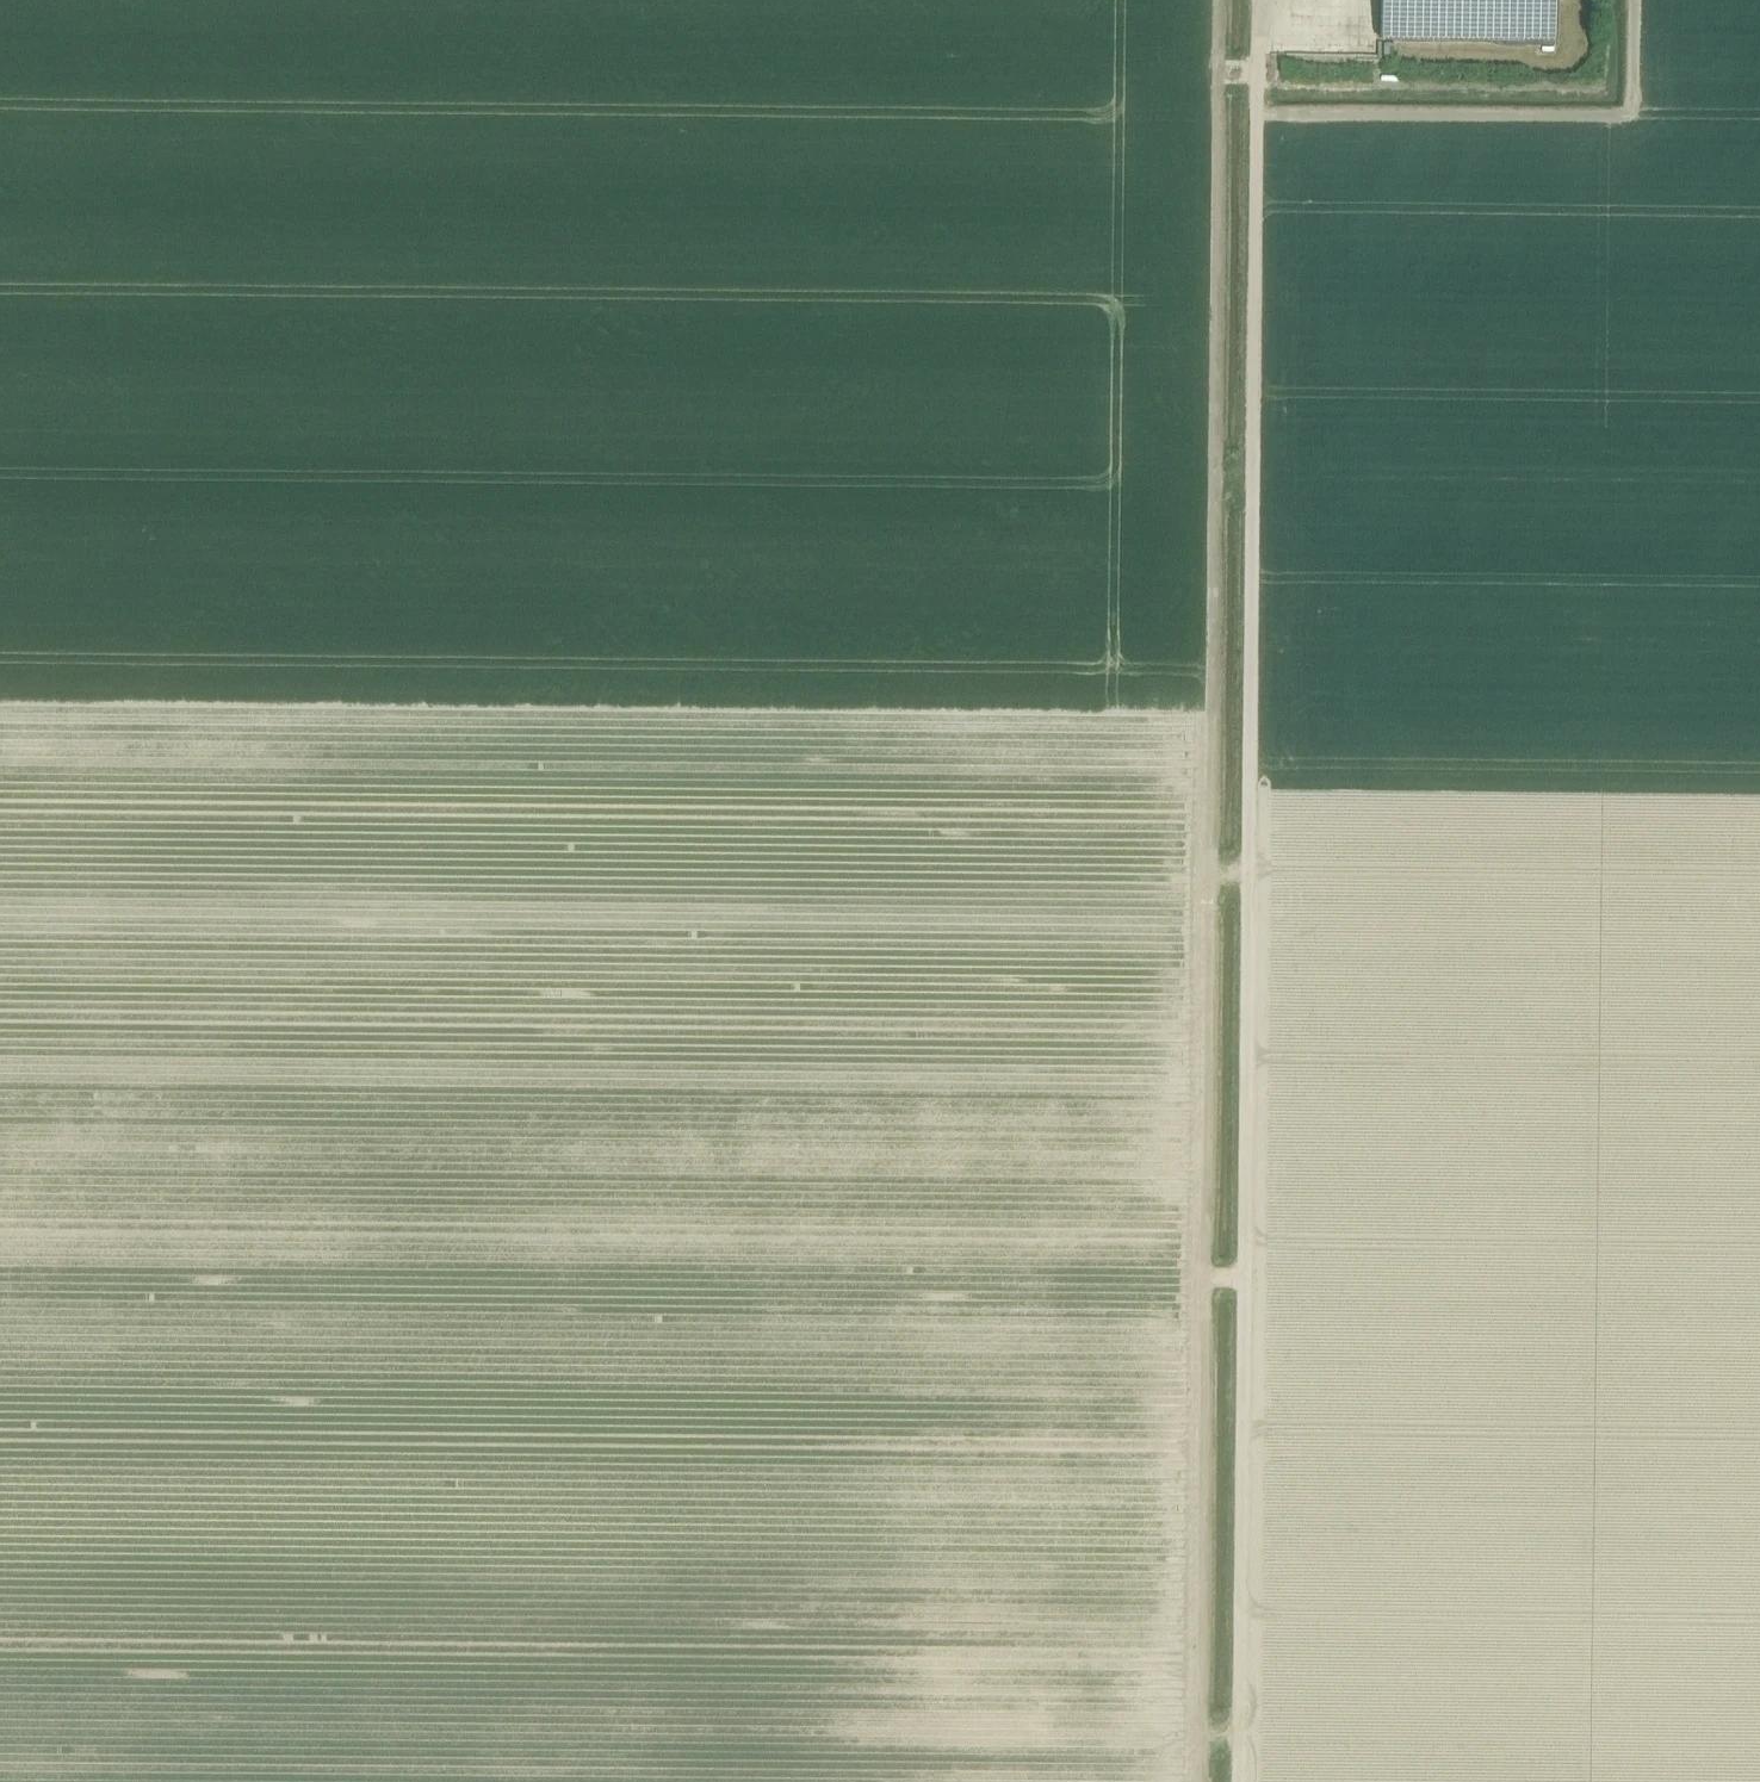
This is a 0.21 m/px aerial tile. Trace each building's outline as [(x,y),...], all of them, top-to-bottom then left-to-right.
[(1380,40),(1557,42),(1558,0),(1381,0),(1380,40)]
